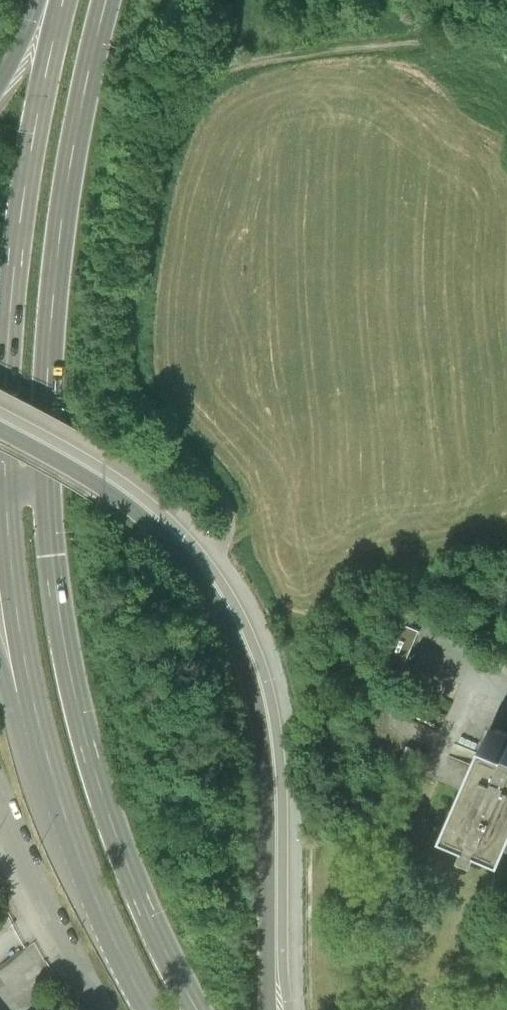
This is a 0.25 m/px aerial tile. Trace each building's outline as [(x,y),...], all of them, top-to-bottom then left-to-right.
[(421,627),(401,618),(378,669),(398,678),(411,648),(421,627)] [(452,819),(478,830),(475,837),(483,840),(486,834),(506,842),(506,731),(492,725),(452,819)]
